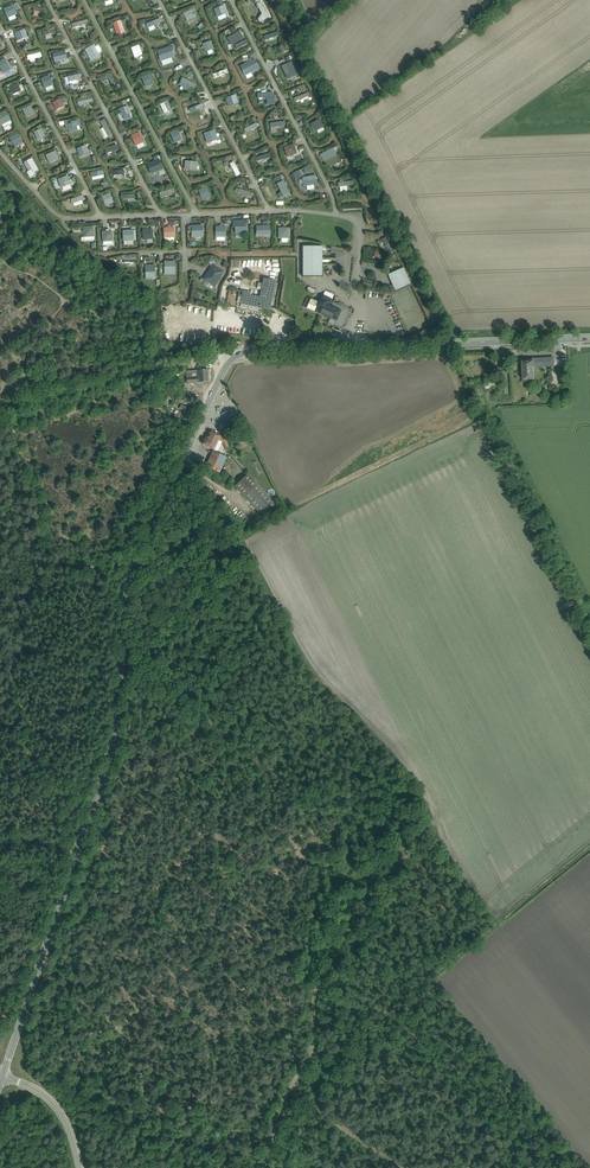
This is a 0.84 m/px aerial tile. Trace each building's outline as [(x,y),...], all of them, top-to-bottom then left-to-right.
[(17,3),(12,5),(16,13),(21,11),(17,3)] [(225,14),(219,4),(212,8),(218,18),(225,14)] [(266,15),(260,4),(254,7),(260,18),(266,15)] [(13,17),(8,9),(3,12),(8,20),(13,17)] [(199,16),(197,10),(183,15),(185,21),(199,16)] [(159,23),(157,19),(145,23),(147,27),(159,23)] [(82,25),(81,20),(69,23),(71,28),(82,25)] [(123,29),(117,20),(111,23),(117,33),(123,29)] [(25,37),(24,30),(12,32),(13,40),(25,37)] [(276,36),(273,30),(260,36),(262,43),(276,36)] [(229,42),(240,37),(237,32),(226,36),(229,42)] [(211,36),(198,41),(200,47),(213,42),(211,36)] [(139,57),(134,47),(129,50),(134,59),(139,57)] [(66,54),(65,48),(53,50),(54,56),(66,54)] [(171,55),(170,48),(160,50),(161,56),(171,55)] [(289,75),(295,72),(290,61),(284,64),(289,75)] [(255,70),(254,65),(240,68),(241,73),(255,70)] [(209,73),(211,79),(223,74),(221,68),(209,73)] [(150,84),(144,71),(139,74),(145,87),(150,84)] [(96,78),(98,83),(112,78),(110,73),(96,78)] [(50,86),(46,76),(39,79),(44,89),(50,86)] [(189,90),(192,86),(180,78),(178,82),(189,90)] [(22,92),(16,81),(7,86),(13,97),(22,92)] [(268,94),(266,89),(253,94),(255,99),(268,94)] [(309,97),(306,91),(294,97),(297,102),(309,97)] [(236,92),(224,96),(226,103),(238,99),(236,92)] [(62,108),(57,98),(51,101),(56,111),(62,108)] [(33,113),(26,101),(18,105),(25,118),(33,113)] [(169,114),(164,104),(158,107),(164,117),(169,114)] [(200,109),(198,105),(185,111),(187,115),(200,109)] [(6,114),(0,117),(0,122),(2,125),(10,121),(6,114)] [(316,135),(324,130),(318,118),(309,122),(316,135)] [(283,125),(282,119),(268,121),(269,127),(283,125)] [(66,129),(79,125),(78,120),(65,124),(66,129)] [(104,125),(101,120),(92,125),(94,129),(104,125)] [(256,129),(255,124),(240,129),(242,134),(256,129)] [(178,141),(171,129),(167,131),(173,143),(178,141)] [(46,138),(43,130),(33,133),(37,142),(46,138)] [(22,142),(18,135),(10,138),(14,146),(22,142)] [(221,147),(214,135),(210,137),(216,149),(221,147)] [(141,146),(136,136),(131,138),(136,149),(141,146)] [(115,149),(113,143),(102,147),(103,152),(115,149)] [(298,152),(296,144),(282,148),(284,155),(298,152)] [(86,157),(81,147),(76,150),(81,160),(86,157)] [(58,160),(52,148),(45,152),(51,163),(58,160)] [(341,163),(335,151),(330,153),(336,166),(341,163)] [(256,163),(268,157),(265,152),(253,158),(256,163)] [(35,163),(31,156),(23,159),(27,167),(35,163)] [(235,173),(228,161),(223,164),(229,176),(235,173)] [(158,168),(156,162),(149,165),(151,170),(158,168)] [(121,172),(119,166),(112,169),(114,175),(121,172)] [(88,172),(90,177),(102,174),(100,168),(88,172)] [(306,173),(302,176),(308,186),(313,184),(306,173)] [(71,183),(67,176),(59,181),(63,188),(71,183)] [(352,185),(349,179),(334,181),(335,187),(352,185)] [(286,193),(281,181),(277,183),(282,195),(286,193)] [(206,193),(200,183),(195,186),(200,196),(206,193)] [(137,199),(132,187),(125,191),(130,202),(137,199)] [(246,196),(247,190),(237,188),(236,193),(246,196)] [(114,204),(108,193),(101,196),(107,208),(114,204)] [(71,208),(84,201),(81,194),(68,201),(71,208)] [(361,199),(342,199),(342,209),(361,209),(361,199)] [(235,232),(248,233),(248,220),(233,219),(233,227),(235,227),(235,232)] [(216,240),(226,240),(226,225),(215,226),(216,240)] [(271,235),(271,225),(256,225),(257,236),(271,235)] [(93,228),(83,228),(83,238),(93,238),(93,228)] [(152,230),(141,230),(142,241),(153,240),(152,230)] [(202,230),(193,230),(193,240),(202,239),(202,230)] [(133,231),(122,231),(123,241),(133,241),(133,231)] [(174,231),(163,232),(163,241),(175,241),(174,231)] [(111,232),(102,232),(102,242),(111,241),(111,232)] [(289,232),(280,232),(280,241),(289,241),(289,232)] [(377,238),(376,247),(385,248),(386,239),(377,238)] [(303,275),(322,275),(322,246),(303,246),(303,275)] [(213,264),(203,279),(215,287),(225,272),(213,264)] [(175,265),(165,265),(166,275),(175,275),(175,265)] [(155,266),(144,266),(145,277),(156,277),(155,266)] [(388,274),(395,290),(411,284),(404,267),(388,274)] [(250,292),(244,291),(241,303),(247,304),(247,305),(250,306),(250,305),(259,307),(259,305),(270,308),(271,302),(275,281),(264,279),(263,284),(258,283),(257,288),(262,289),(260,297),(249,294),(250,292)] [(373,280),(370,280),(364,279),(363,282),(362,282),(362,283),(363,283),(363,285),(372,287),(373,280)] [(328,305),(331,299),(323,295),(319,303),(315,301),(312,309),(327,316),(328,314),(330,316),(330,317),(337,319),(333,328),(340,331),(343,324),(349,310),(342,307),(340,311),(328,305)] [(533,361),(522,361),(523,380),(534,380),(534,367),(533,361)] [(198,370),(186,371),(187,383),(199,382),(209,382),(208,369),(198,370)] [(185,411),(181,418),(188,421),(193,410),(181,405),(179,409),(185,411)] [(228,441),(237,425),(230,421),(224,434),(222,438),(226,440),(228,441)] [(230,449),(226,440),(222,438),(220,437),(221,435),(211,431),(209,435),(207,434),(205,439),(206,439),(203,444),(208,447),(214,449),(218,440),(223,442),(227,450),(230,449)] [(240,441),(245,435),(241,432),(236,438),(240,441)] [(207,466),(220,472),(227,457),(217,453),(218,451),(214,449),(206,466),(207,466)] [(264,516),(276,505),(248,474),(235,486),(264,516)]
